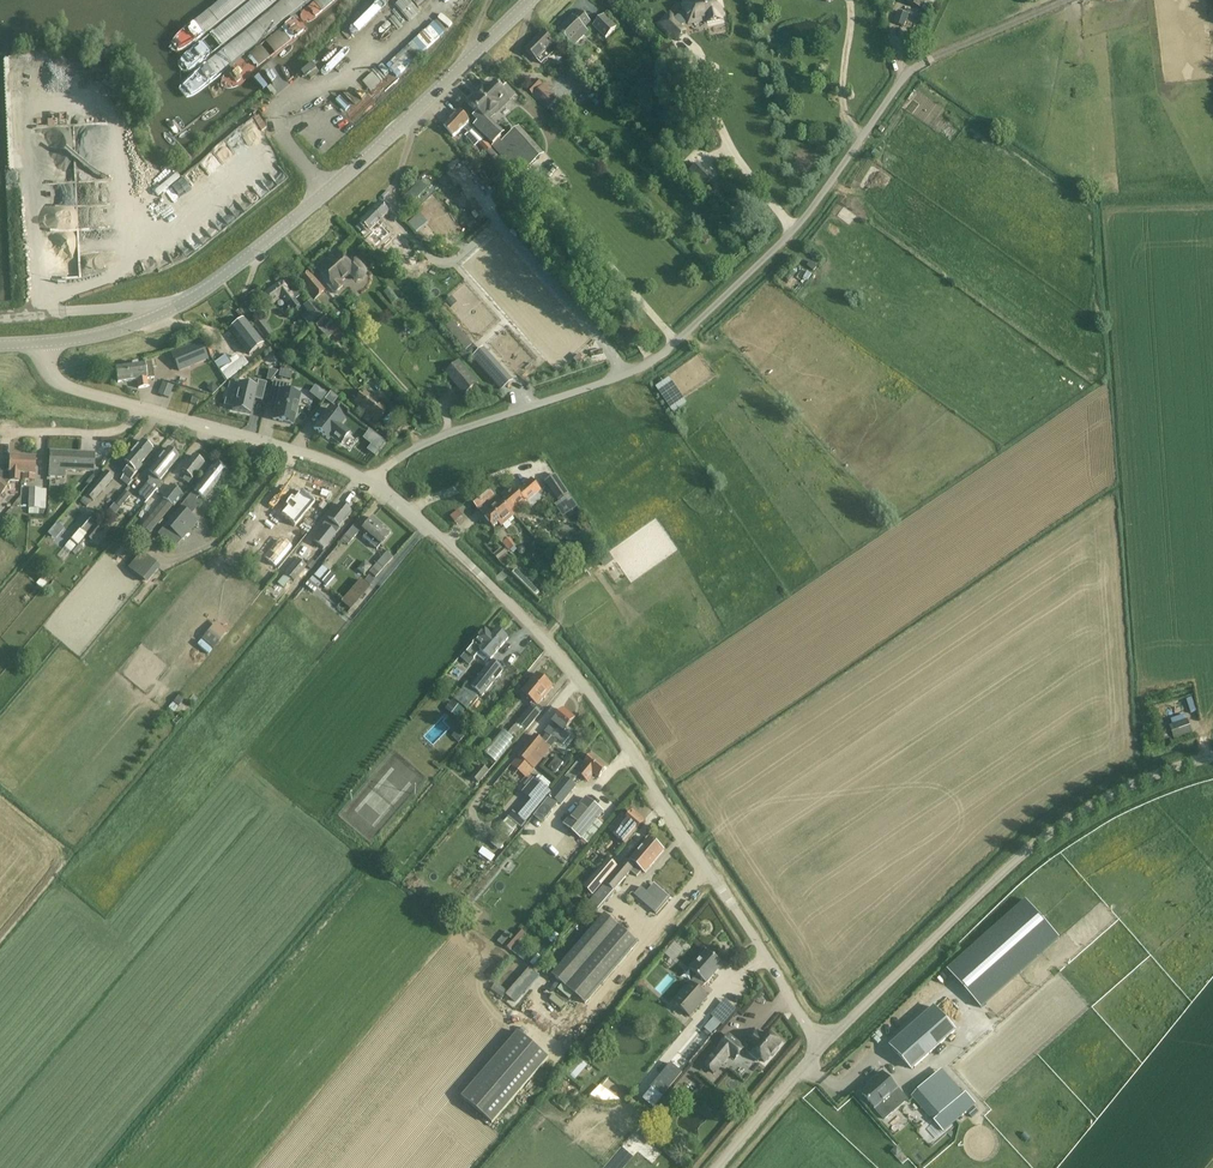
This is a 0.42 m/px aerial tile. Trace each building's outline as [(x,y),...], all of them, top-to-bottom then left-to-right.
[(657,24),(675,43),(687,32),(682,27),(684,25),(687,24),(687,27),(705,23),(705,25),(723,21),(723,19),(724,19),(720,0),(690,0),(690,1),(682,3),(685,13),(680,14),(676,18),(670,12),(657,24)] [(922,10),(926,0),(907,0),(906,2),(922,10)] [(894,23),(904,26),(907,15),(898,11),(894,23)] [(584,28),(590,22),(581,12),(575,18),(573,17),(558,32),(573,47),(588,32),(584,28)] [(606,38),(616,28),(604,16),(594,26),(606,38)] [(543,34),(527,50),(541,64),(546,59),(542,55),(553,44),(543,34)] [(311,63),(300,73),(305,78),(308,76),(311,80),(319,73),(311,63)] [(568,70),(574,76),(578,72),(573,66),(568,70)] [(372,73),(362,83),(370,91),(381,81),(372,73)] [(527,89),(528,90),(545,108),(556,99),(537,79),(527,89)] [(506,86),(502,90),(495,83),(485,93),(483,91),(475,98),(477,101),(472,106),(478,113),(474,117),(478,122),(474,126),(493,145),(501,138),(487,123),(515,95),(506,86)] [(459,111),(444,126),(453,137),(464,128),(468,134),(474,128),(459,111)] [(496,150),(520,176),(539,159),(515,132),(496,150)] [(493,159),(497,155),(491,148),(484,140),(480,145),(493,159)] [(690,168),(684,173),(690,180),(696,174),(690,168)] [(420,182),(402,199),(409,206),(427,189),(420,182)] [(498,185),(493,188),(496,194),(502,190),(498,185)] [(361,234),(371,244),(376,239),(369,231),(388,213),(378,203),(359,221),(366,229),(361,234)] [(415,233),(427,224),(419,214),(408,224),(415,233)] [(364,229),(359,224),(355,228),(359,233),(364,229)] [(705,244),(711,239),(705,234),(700,239),(705,244)] [(355,259),(348,265),(338,253),(317,271),(325,280),(324,281),(335,293),(343,287),(339,283),(348,274),(354,282),(358,282),(361,282),(363,281),(365,280),(366,277),(366,275),(366,272),(355,259)] [(810,271),(804,277),(808,281),(813,274),(810,271)] [(299,280),(315,299),(324,291),(308,273),(299,280)] [(281,281),(264,294),(272,304),(280,298),(286,305),(292,313),(296,310),(299,308),(294,300),(301,295),(294,285),(293,286),(287,279),(282,283),(281,281)] [(389,289),(383,293),(391,305),(397,301),(389,289)] [(307,312),(301,318),(308,327),(315,321),(323,314),(311,300),(307,303),(303,307),(307,312)] [(247,302),(239,307),(246,318),(254,313),(247,302)] [(324,315),(314,324),(320,331),(322,328),(323,327),(332,336),(332,337),(333,336),(339,343),(342,339),(345,337),(344,336),(324,315)] [(260,316),(251,323),(259,332),(265,341),(269,337),(273,334),(267,326),(260,316)] [(620,326),(633,340),(641,333),(629,319),(620,326)] [(243,320),(230,329),(249,355),(252,353),(262,345),(243,320)] [(473,345),(452,321),(445,328),(466,352),(473,345)] [(201,341),(172,353),(175,361),(189,356),(193,366),(208,360),(201,341)] [(226,355),(214,362),(220,371),(226,367),(231,364),(226,355)] [(245,360),(226,374),(231,380),(249,365),(245,360)] [(151,362),(144,362),(134,364),(137,380),(138,388),(148,387),(146,380),(154,378),(152,370),(151,362)] [(445,373),(465,395),(478,384),(459,362),(445,373)] [(134,364),(115,367),(118,383),(137,380),(134,364)] [(280,370),(279,378),(290,380),(292,373),(280,370)] [(237,383),(230,409),(246,414),(250,400),(256,402),(261,385),(253,382),(252,388),(237,383)] [(273,382),(268,403),(276,405),(272,421),(293,426),(300,395),(287,392),(289,386),(273,382)] [(176,389),(162,384),(158,395),(173,400),(176,389)] [(662,384),(656,388),(674,414),(686,405),(682,399),(676,404),(662,384)] [(354,405),(377,422),(386,410),(377,403),(372,400),(372,399),(363,392),(354,405)] [(330,393),(329,395),(328,396),(324,401),(332,406),(335,402),(336,401),(337,399),(338,399),(330,393)] [(192,398),(190,404),(197,406),(199,400),(192,398)] [(329,408),(312,430),(328,442),(331,439),(340,446),(350,433),(341,426),(345,420),(329,408)] [(388,423),(384,429),(396,437),(405,431),(402,426),(397,429),(388,423)] [(384,444),(369,432),(363,439),(371,446),(368,451),(374,456),(384,444)] [(123,474),(124,475),(120,481),(127,487),(132,482),(130,480),(142,466),(140,465),(152,450),(142,441),(124,462),(129,466),(123,474)] [(153,477),(138,494),(147,501),(161,483),(159,481),(179,458),(167,448),(147,472),(153,477)] [(49,468),(49,477),(57,478),(65,478),(65,471),(94,472),(94,470),(94,453),(80,453),(50,452),(50,464),(49,468)] [(183,481),(188,484),(204,464),(193,456),(180,472),(186,477),(183,481)] [(1,496),(8,487),(7,486),(10,481),(19,482),(19,473),(22,473),(22,458),(9,457),(9,467),(4,466),(0,471),(0,496),(1,496)] [(36,458),(22,458),(22,473),(22,480),(35,480),(36,458)] [(177,537),(182,542),(198,524),(190,517),(201,504),(196,501),(199,496),(204,500),(226,471),(216,463),(193,491),(194,492),(165,525),(166,526),(158,535),(169,546),(177,537)] [(93,502),(113,479),(105,472),(80,502),(86,507),(91,501),(93,502)] [(556,475),(545,482),(558,503),(569,495),(556,475)] [(542,491),(532,479),(517,492),(516,490),(502,501),(515,516),(528,505),(531,508),(543,498),(539,493),(542,491)] [(163,498),(171,505),(181,493),(173,486),(163,498)] [(471,500),(479,509),(494,497),(486,488),(471,500)] [(30,489),(30,513),(30,514),(43,515),(46,508),(46,489),(30,489)] [(125,492),(114,504),(120,509),(130,496),(125,492)] [(294,527),(314,503),(301,492),(294,500),(291,498),(285,505),(288,508),(281,516),(294,527)] [(163,500),(148,520),(156,527),(172,507),(163,500)] [(515,516),(502,501),(485,516),(494,527),(498,523),(501,527),(515,516)] [(114,504),(109,510),(115,516),(120,510),(114,504)] [(324,528),(313,541),(323,550),(336,535),(334,534),(343,524),(351,514),(339,505),(332,514),(329,518),(322,526),(324,528)] [(464,517),(458,510),(450,517),(456,523),(464,517)] [(79,529),(84,533),(93,523),(88,518),(79,529)] [(361,530),(366,534),(363,538),(377,550),(390,534),(371,518),(361,530)] [(349,545),(361,530),(354,525),(346,536),(347,537),(344,541),(349,545)] [(86,538),(92,542),(101,531),(95,527),(86,538)] [(83,536),(77,531),(72,538),(77,543),(83,536)] [(510,537),(502,544),(509,552),(517,546),(510,537)] [(69,541),(65,547),(70,552),(75,546),(69,541)] [(518,548),(517,551),(519,554),(521,555),(524,554),(525,551),(524,548),(521,547),(518,548)] [(494,555),(493,555),(499,561),(499,560),(505,555),(506,555),(507,554),(504,550),(502,548),(498,551),(494,555)] [(385,552),(369,573),(376,579),(393,558),(385,552)] [(291,580),(294,582),(307,567),(297,559),(277,584),(283,589),(291,580)] [(365,562),(357,571),(364,576),(372,567),(365,562)] [(322,567),(314,577),(326,588),(335,578),(322,567)] [(312,578),(309,582),(317,589),(321,585),(312,578)] [(362,582),(343,604),(350,610),(369,588),(362,582)] [(473,646),(467,654),(475,660),(481,653),(490,661),(508,639),(497,629),(492,635),(485,629),(472,646),(473,646)] [(481,697),(496,679),(503,671),(491,662),(470,687),(467,685),(455,700),(466,709),(478,693),(481,697)] [(517,723),(526,731),(544,710),(538,705),(553,687),(537,674),(522,692),(534,701),(531,705),(531,706),(517,723)] [(178,696),(173,703),(178,707),(183,700),(178,696)] [(553,735),(557,731),(561,735),(574,719),(563,710),(544,733),(549,738),(543,745),(534,737),(511,766),(526,778),(558,739),(553,735)] [(1188,720),(1162,729),(1160,730),(1164,741),(1173,737),(1174,741),(1193,734),(1188,720)] [(218,729),(213,735),(219,740),(224,734),(218,729)] [(458,730),(452,737),(459,743),(465,737),(458,730)] [(577,775),(571,781),(573,783),(579,775),(587,782),(593,775),(598,779),(607,768),(592,755),(585,765),(579,760),(565,777),(566,778),(572,771),(577,775)] [(557,758),(548,768),(555,773),(563,763),(557,758)] [(489,772),(482,766),(472,778),(479,784),(489,772)] [(551,796),(558,802),(561,804),(576,785),(573,783),(571,781),(577,775),(572,771),(566,778),(551,796)] [(549,790),(535,778),(523,792),(537,804),(549,790)] [(542,822),(558,802),(551,796),(535,816),(542,822)] [(586,799),(564,826),(582,840),(583,839),(590,845),(607,824),(600,819),(604,814),(586,799)] [(526,822),(514,812),(499,830),(508,838),(517,827),(520,829),(526,822)] [(625,845),(636,831),(644,822),(632,812),(627,819),(622,815),(608,831),(625,845)] [(626,860),(605,885),(588,905),(597,913),(615,892),(613,891),(630,872),(636,877),(641,871),(644,874),(663,851),(649,839),(630,862),(626,860)] [(617,868),(608,860),(583,888),(593,896),(617,868)] [(642,888),(634,896),(656,915),(670,899),(654,885),(647,892),(642,888)] [(965,954),(946,970),(981,1009),(1043,953),(1060,938),(1025,900),(965,954)] [(461,904),(454,914),(465,922),(472,913),(461,904)] [(604,914),(552,975),(586,1004),(638,943),(604,914)] [(503,947),(511,952),(526,933),(520,928),(503,947)] [(506,932),(498,942),(503,946),(512,936),(506,932)] [(517,946),(512,952),(523,960),(528,954),(517,946)] [(700,991),(715,974),(723,965),(707,951),(690,970),(697,976),(673,1002),(689,1018),(707,997),(700,991)] [(529,968),(506,995),(517,1005),(540,977),(529,968)] [(496,983),(491,990),(503,998),(507,992),(496,983)] [(955,1031),(942,1017),(934,1008),(891,1046),(912,1069),(955,1031)] [(519,1032),(462,1099),(492,1125),(548,1058),(519,1032)] [(781,1044),(767,1032),(763,1037),(757,1033),(748,1044),(754,1048),(750,1053),(746,1050),(746,1051),(758,1061),(760,1059),(765,1062),(771,1055),(772,1056),(778,1049),(777,1048),(781,1044)] [(735,1060),(744,1049),(729,1036),(720,1047),(705,1066),(714,1073),(730,1055),(735,1060)] [(661,1076),(650,1088),(651,1089),(662,1098),(663,1097),(673,1085),(683,1073),(671,1063),(661,1076)] [(943,1072),(913,1098),(944,1133),(976,1104),(966,1093),(963,1095),(943,1072)] [(876,1082),(862,1094),(870,1103),(875,1109),(885,1120),(907,1100),(897,1090),(891,1082),(883,1073),(875,1080),(876,1082)]
